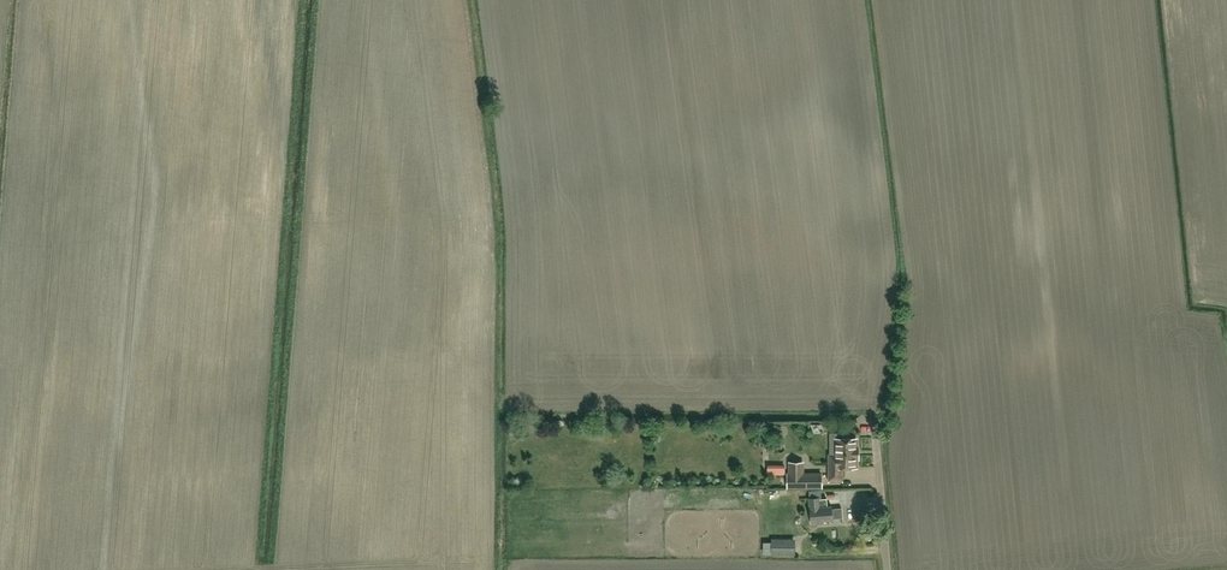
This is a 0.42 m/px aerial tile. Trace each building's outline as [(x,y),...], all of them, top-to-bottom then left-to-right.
[(815,422),(816,435),(827,434),(826,421),(815,422)] [(828,480),(842,480),(842,467),(856,467),(856,458),(858,458),(858,447),(856,447),(856,439),(835,439),(835,455),(828,455),(828,480)] [(804,462),(789,462),(788,473),(787,473),(787,488),(822,489),(822,472),(804,472),(804,462)] [(832,509),(832,507),(828,508),(827,498),(819,498),(810,499),(812,522),(833,520),(833,519),(843,518),(842,508),(832,509)] [(795,555),(795,539),(771,539),(771,555),(795,555)]
